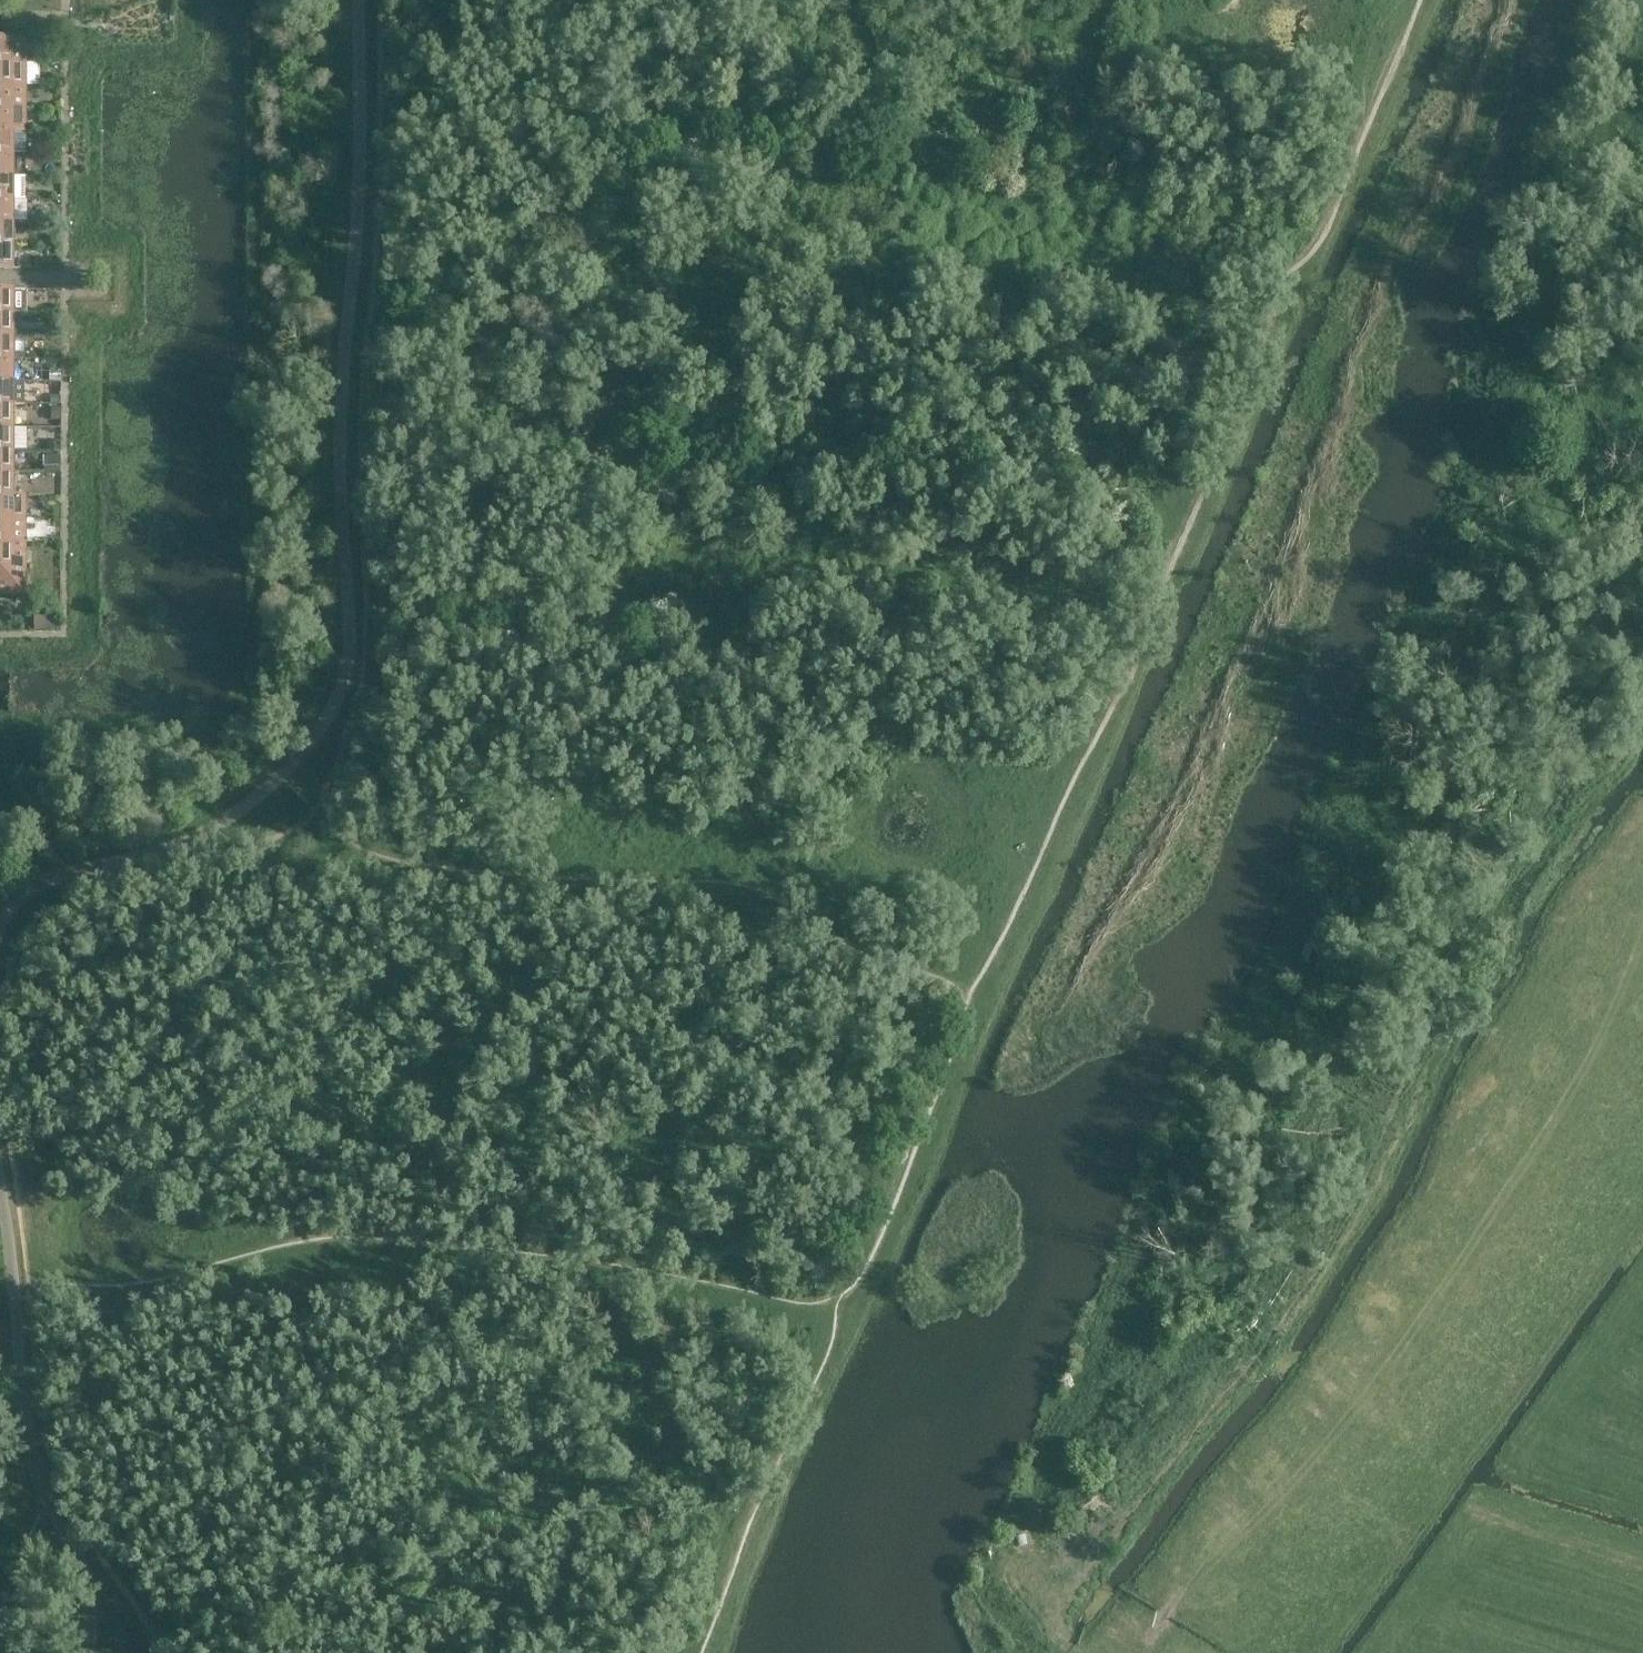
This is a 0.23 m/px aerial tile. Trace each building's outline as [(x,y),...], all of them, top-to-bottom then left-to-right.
[(26,39),(0,39),(0,63),(26,63),(26,39)] [(26,63),(0,63),(0,85),(26,85),(26,63)] [(26,85),(0,85),(0,108),(26,108),(26,85)] [(26,108),(0,108),(0,131),(14,131),(14,132),(26,132),(26,108)] [(14,132),(14,131),(0,131),(0,154),(14,154),(14,132)] [(14,154),(0,154),(0,177),(14,177),(14,154)] [(26,177),(14,177),(0,177),(0,200),(14,200),(26,200),(26,177)] [(14,200),(0,200),(0,222),(14,222),(14,200)] [(14,222),(0,222),(0,245),(14,245),(14,222)] [(14,245),(0,245),(0,269),(14,269),(14,245)] [(14,290),(0,290),(0,313),(14,313),(14,290)] [(14,313),(0,313),(0,336),(14,336),(14,313)] [(14,337),(14,336),(0,336),(0,359),(14,359),(14,337)] [(14,359),(0,359),(0,382),(14,382),(14,359)] [(14,382),(0,382),(0,405),(14,405),(14,382)] [(14,405),(0,405),(0,427),(14,427),(14,405)] [(14,427),(0,427),(0,450),(14,450),(14,427)] [(14,450),(0,450),(0,473),(14,473),(14,450)] [(14,495),(14,473),(0,473),(0,496),(14,496),(14,495)] [(26,495),(14,495),(14,496),(0,496),(0,519),(26,519),(26,495)] [(26,519),(0,519),(0,543),(26,543),(26,519)] [(26,543),(0,543),(0,568),(19,587),(26,580),(26,543)] [(0,568),(0,594),(12,594),(19,587),(0,568)]
